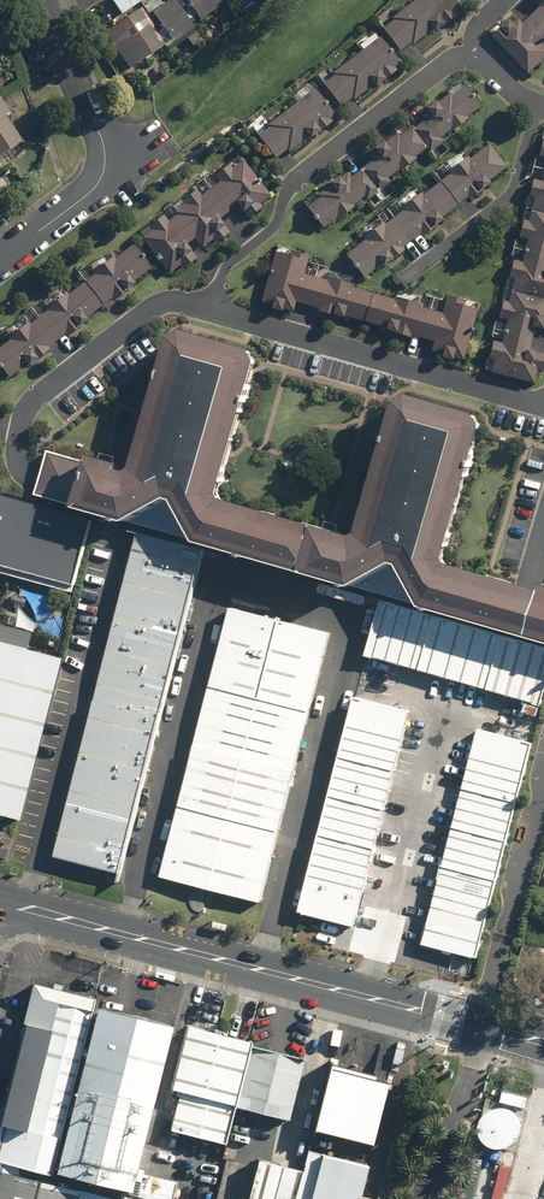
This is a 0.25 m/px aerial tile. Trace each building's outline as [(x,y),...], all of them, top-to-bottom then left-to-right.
[(121,16),(145,0),(110,0),(121,16)] [(148,10),(171,43),(193,28),(174,0),(162,0),(148,10)] [(190,21),(196,17),(200,22),(230,0),(181,0),(177,3),(190,21)] [(392,20),(394,23),(382,32),(399,54),(410,45),(412,47),(432,32),(434,34),(456,16),(454,14),(459,10),(451,0),(417,0),(392,20)] [(531,76),(543,64),(543,0),(542,0),(537,4),(542,9),(524,25),(520,21),(515,25),(513,22),(495,39),(531,76)] [(104,10),(93,17),(129,70),(164,46),(139,10),(115,27),(104,10)] [(379,39),(332,75),(334,78),(322,87),(339,109),(351,100),(352,102),(372,87),(374,89),(397,71),(395,69),(400,65),(379,39)] [(8,86),(0,72),(0,91),(8,86)] [(306,207),(323,228),(336,218),(337,220),(354,206),(353,205),(363,196),(367,200),(390,182),(387,178),(397,170),(399,172),(416,159),(415,157),(426,148),(429,152),(442,142),(439,138),(449,130),(451,132),(468,118),(466,116),(479,106),(464,86),(451,96),(448,93),(426,110),(430,115),(413,128),(412,126),(400,136),(398,133),(385,143),(383,142),(374,150),(379,156),(351,178),(346,172),(340,177),(339,176),(317,193),(320,197),(306,207)] [(314,91),(267,127),(269,129),(258,139),(275,161),(286,152),(288,154),(308,139),(310,141),(332,123),(330,121),(335,117),(314,91)] [(29,140),(0,99),(0,161),(29,140)] [(449,174),(440,182),(458,205),(506,168),(488,144),(469,159),(467,157),(447,172),(449,174)] [(271,201),(237,157),(134,239),(167,279),(193,258),(186,249),(197,240),(206,250),(228,232),(218,219),(235,206),(247,220),(271,201)] [(489,373),(533,383),(536,370),(540,371),(543,353),(528,350),(533,326),(543,329),(543,169),(541,181),(532,179),(529,196),(534,197),(528,221),(522,220),(518,237),(526,239),(521,262),(511,260),(508,278),(512,279),(507,302),(502,301),(498,318),(506,320),(501,343),(492,341),(488,359),(492,360),(489,373)] [(364,240),(345,254),(363,277),(457,205),(439,182),(422,195),(420,193),(399,209),(401,211),(384,224),(383,223),(363,238),(364,240)] [(90,324),(88,320),(110,304),(113,308),(156,276),(133,245),(115,258),(109,250),(84,268),(90,277),(63,297),(57,289),(4,328),(13,340),(0,349),(0,364),(10,377),(24,367),(27,371),(52,353),(49,349),(66,337),(68,340),(90,324)] [(443,313),(303,275),(308,256),(275,247),(271,262),(260,304),(292,313),(294,304),(431,341),(428,351),(465,360),(480,304),(447,296),(443,313)] [(539,593),(445,566),(442,561),(480,428),(474,417),(406,397),(393,403),(355,535),(349,539),(219,502),(217,496),(254,365),(247,351),(193,336),(180,333),(168,340),(150,400),(142,430),(130,471),(124,474),(115,472),(117,466),(113,465),(114,458),(108,456),(100,454),(98,461),(87,458),(86,463),(47,452),(34,496),(72,507),(72,509),(122,524),(164,501),(170,503),(194,545),(348,589),(390,566),(395,567),(419,609),(543,645),(543,589),(541,588),(539,593)] [(0,494),(0,572),(78,590),(95,517),(0,494)] [(56,857),(121,873),(204,550),(139,534),(56,857)] [(262,903),(331,632),(231,607),(161,877),(262,903)] [(382,609),(367,670),(540,714),(543,700),(543,651),(382,609)] [(18,821),(64,641),(0,625),(0,816),(18,821)] [(410,711),(353,696),(298,912),(354,927),(410,711)] [(425,943),(478,956),(532,745),(479,731),(425,943)] [(50,1172),(92,1002),(36,989),(0,1136),(0,1160),(50,1172)] [(55,1170),(132,1189),(172,1026),(96,1007),(55,1170)] [(223,1143),(248,1041),(185,1025),(170,1087),(180,1089),(170,1130),(223,1143)] [(303,1061),(248,1048),(234,1106),(288,1119),(303,1061)] [(386,1078),(329,1064),(313,1129),(370,1143),(386,1078)] [(543,1143),(543,1106),(494,1094),(468,1198),(530,1198),(543,1143)] [(530,1198),(543,1198),(543,1143),(530,1198)] [(306,1149),(301,1169),(294,1198),(366,1198),(360,1197),(368,1164),(306,1149)] [(301,1169),(255,1158),(245,1198),(294,1198),(301,1169)] [(0,1171),(0,1198),(76,1198),(78,1190),(0,1171)]
